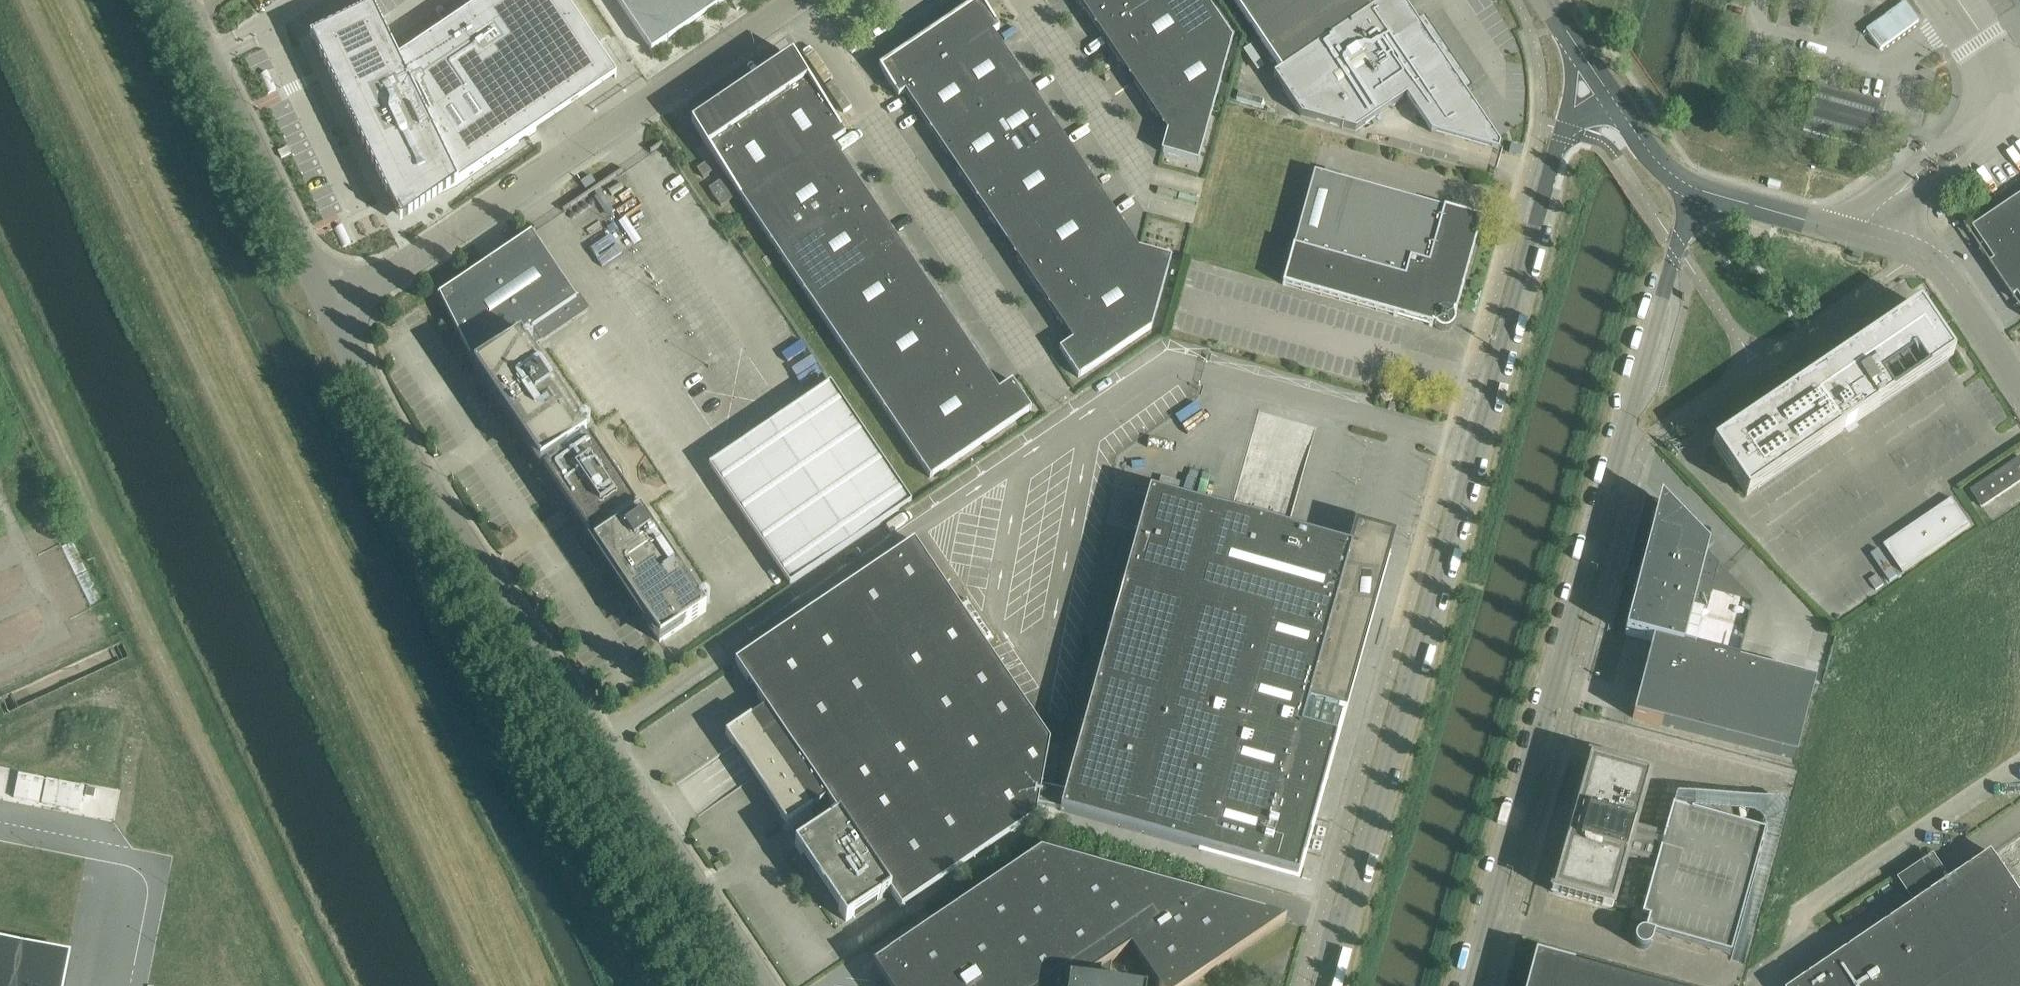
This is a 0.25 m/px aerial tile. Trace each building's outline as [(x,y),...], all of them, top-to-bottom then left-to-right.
[(310,38),(400,223),(458,184),(458,183),(536,130),(530,121),(608,67),(615,77),(616,76),(565,0),(485,0),(398,59),(369,0),(368,0),(312,37),(310,38)] [(651,51),(727,0),(617,0),(651,51)] [(949,26),(999,101),(1027,83),(993,33),(1000,28),(981,0),(980,0),(946,23),(949,26)] [(1167,132),(1161,152),(1198,162),(1232,39),(1206,0),(1081,0),(1167,132)] [(1271,55),(1352,0),(1234,0),(1271,55)] [(1406,97),(1431,133),(1498,152),(1500,145),(1465,93),(1473,88),(1424,16),(1416,22),(1402,0),(1385,0),(1378,4),(1375,0),(1352,0),(1271,55),(1281,70),(1273,75),(1301,116),(1355,131),(1406,97)] [(1904,2),(1866,30),(1880,50),(1918,22),(1904,2)] [(913,45),(939,84),(966,124),(983,112),(999,101),(949,26),(946,23),(913,45)] [(905,92),(912,103),(939,84),(913,45),(879,68),(898,97),(905,92)] [(812,157),(832,143),(846,134),(792,56),(759,78),(812,157)] [(759,78),(752,83),(725,101),(778,180),(812,157),(759,78)] [(983,112),(1034,188),(1085,264),(1136,339),(1152,328),(1171,257),(1138,248),(1027,83),(999,101),(983,112)] [(939,84),(912,103),(939,142),(966,124),(939,84)] [(1868,149),(1880,103),(1816,84),(1803,131),(1868,149)] [(725,101),(694,122),(691,124),(744,203),(778,180),(725,101)] [(966,124),(939,142),(990,218),(1034,188),(983,112),(966,124)] [(782,258),(870,198),(832,143),(812,157),(778,180),(744,203),(782,258)] [(697,168),(703,177),(712,171),(706,162),(697,168)] [(1293,246),(1288,264),(1283,285),(1432,326),(1433,325),(1435,326),(1436,327),(1438,328),(1441,329),(1443,330),(1445,330),(1448,330),(1450,329),(1452,328),(1454,326),(1456,324),(1457,322),(1458,320),(1459,318),(1459,315),(1459,314),(1456,313),(1482,219),(1314,172),(1293,246)] [(734,198),(722,180),(709,188),(721,206),(734,198)] [(1034,188),(990,218),(1041,294),(1085,264),(1034,188)] [(1991,263),(1966,226),(1965,226),(2019,308),(2019,306),(2014,297),(2018,294),(2019,297),(2019,197),(1973,228),(1995,261),(1991,263)] [(819,313),(907,253),(870,198),(782,258),(819,313)] [(1955,208),(1962,218),(1974,210),(1967,200),(1955,208)] [(531,231),(437,295),(474,367),(483,381),(529,350),(589,310),(580,296),(576,298),(531,231)] [(856,368),(944,308),(907,253),(819,313),(856,368)] [(1085,264),(1041,294),(1073,340),(1059,349),(1078,378),(1136,339),(1085,264)] [(1828,367),(1712,445),(1747,496),(1953,356),(1919,305),(1828,367)] [(893,423),(981,363),(944,308),(856,368),(893,423)] [(529,350),(483,381),(540,466),(543,464),(546,468),(543,470),(590,540),(594,538),(597,543),(637,515),(634,511),(637,509),(590,439),(587,441),(583,437),(587,434),(529,350)] [(981,363),(893,423),(930,478),(1032,409),(1012,381),(999,390),(981,363)] [(761,431),(709,466),(789,586),(912,503),(831,383),(778,419),(774,412),(756,424),(761,431)] [(1983,507),(2019,482),(2019,459),(1972,491),(1983,507)] [(1344,546),(1230,514),(1149,491),(1066,790),(1061,808),(1060,811),(1199,849),(1198,852),(1299,880),(1390,556),(1345,544),(1344,546)] [(1636,592),(1625,634),(1653,641),(1632,718),(1661,725),(1796,759),(1815,683),(1738,663),(1751,611),(1704,562),(1708,548),(1660,499),(1636,590),(1636,592)] [(1932,552),(1941,545),(1971,525),(1952,499),(1914,526),(1932,552)] [(597,543),(593,545),(626,593),(673,561),(640,513),(597,543)] [(2015,521),(2000,531),(2003,534),(2017,525),(2015,521)] [(1922,559),(1932,552),(1914,526),(1904,532),(1922,559)] [(1912,565),(1922,559),(1904,532),(1894,539),(1912,565)] [(1902,572),(1912,565),(1894,539),(1884,545),(1902,572)] [(766,707),(725,734),(733,745),(755,778),(780,815),(787,825),(809,810),(827,798),(839,816),(795,846),(846,921),(890,892),(901,908),(1036,817),(1038,804),(1061,808),(1066,790),(1042,785),(1050,742),(1006,677),(914,541),(735,663),(766,707)] [(1880,549),(1872,555),(1876,562),(1890,582),(1898,577),(1884,557),(1880,549)] [(673,561),(626,593),(661,643),(707,611),(673,561)] [(1869,580),(1876,590),(1884,585),(1877,574),(1869,580)] [(1638,947),(1639,948),(1642,949),(1644,949),(1645,949),(1647,948),(1648,948),(1649,947),(1650,946),(1650,945),(1655,935),(1730,956),(1736,935),(1765,832),(1672,807),(1664,837),(1633,828),(1648,777),(1589,761),(1552,892),(1611,909),(1625,858),(1655,866),(1641,917),(1646,919),(1644,933),(1643,933),(1642,933),(1639,934),(1638,935),(1637,936),(1636,937),(1636,938),(1635,939),(1635,941),(1635,942),(1635,943),(1636,944),(1636,946),(1637,947),(1638,947)] [(874,966),(880,976),(882,978),(887,985),(1088,985),(1089,977),(1130,949),(1155,985),(1190,985),(1285,921),(1040,853),(874,966)] [(1994,854),(1951,883),(1936,860),(1900,884),(1916,907),(1798,985),(2019,985),(2019,893),(1994,854)] [(1534,955),(1526,985),(1651,985),(1534,955)]
